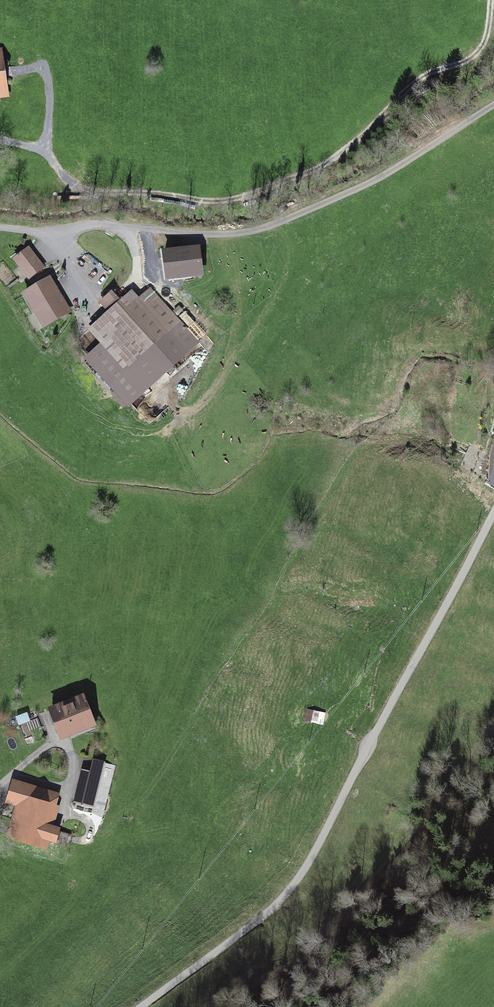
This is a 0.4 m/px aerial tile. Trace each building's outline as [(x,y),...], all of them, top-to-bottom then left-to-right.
[(202,274),(199,248),(165,252),(169,278),(202,274)] [(45,273),(31,253),(16,263),(31,283),(45,273)] [(51,281),(26,296),(48,330),(72,314),(51,281)] [(142,301),(133,292),(93,331),(106,344),(90,360),(130,404),(199,342),(153,290),(142,301)] [(87,700),(52,712),(61,736),(95,724),(87,700)] [(91,774),(85,772),(77,801),(93,806),(104,764),(95,762),(91,774)] [(57,799),(13,787),(10,799),(21,803),(12,837),(44,846),(57,799)]
